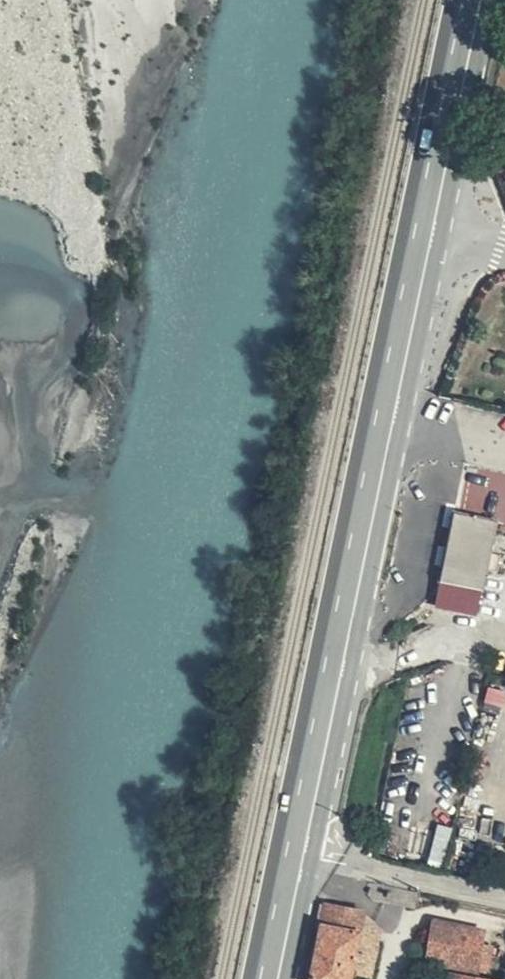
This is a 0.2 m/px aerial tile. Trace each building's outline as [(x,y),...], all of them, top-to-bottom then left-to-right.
[(498,522),(455,512),(434,601),(480,610),(485,582),(498,584),(503,554),(493,551),(498,522)] [(397,863),(400,846),(362,838),(358,853),(397,863)] [(335,947),(339,929),(351,868),(318,862),(301,940),(335,947)] [(339,929),(354,933),(360,907),(364,908),(368,888),(351,868),(339,929)] [(469,901),(472,887),(428,878),(422,901),(411,899),(407,917),(464,929),(466,917),(469,901)] [(469,901),(466,917),(476,920),(480,904),(469,901)] [(360,907),(354,933),(359,934),(364,908),(360,907)] [(489,941),(431,930),(422,978),(481,978),(489,941)] [(481,978),(486,978),(492,942),(489,941),(481,978)]
